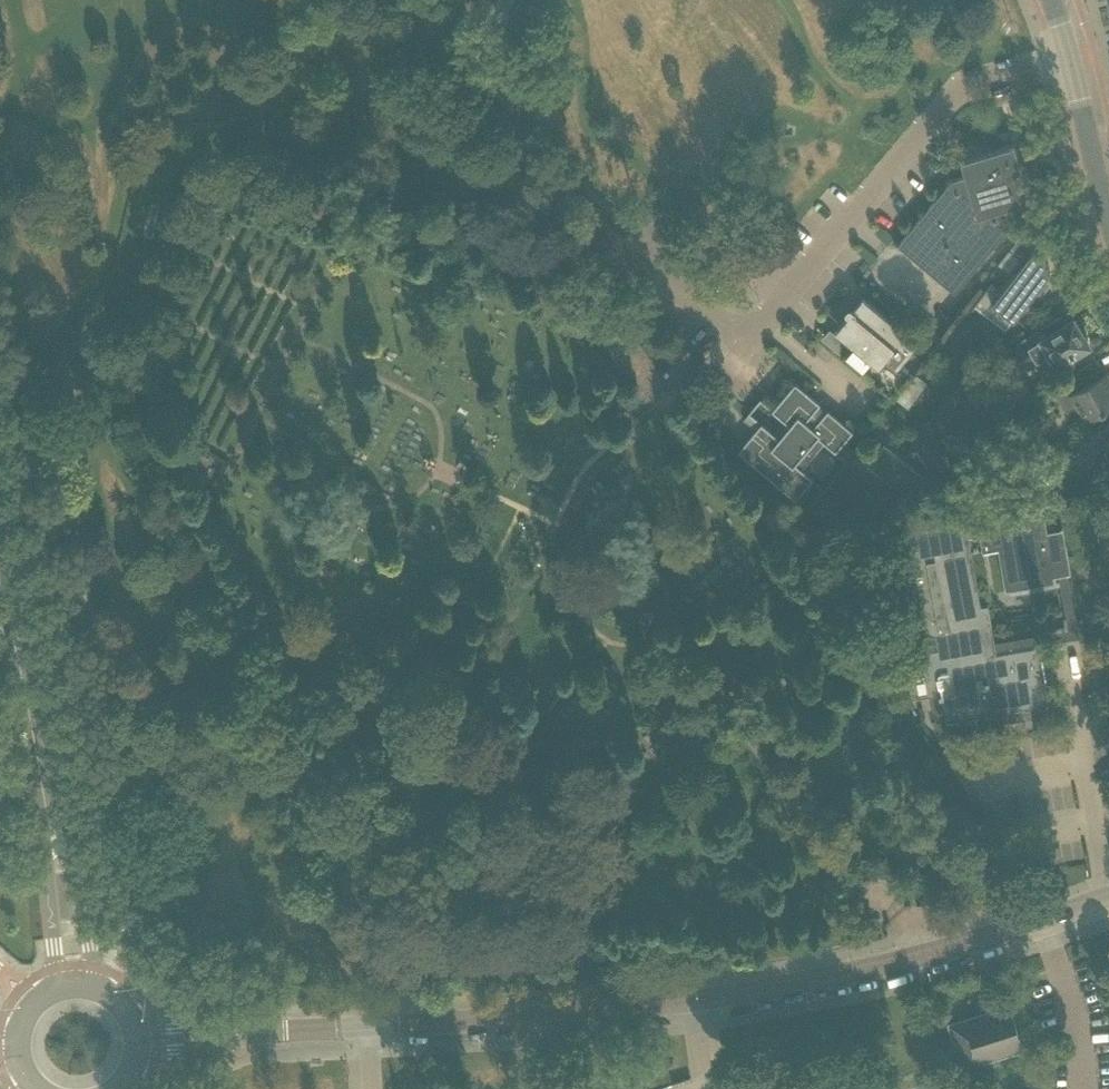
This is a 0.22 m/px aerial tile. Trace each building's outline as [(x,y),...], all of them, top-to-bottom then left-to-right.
[(897,245),(954,292),(1009,227),(1003,208),(1020,203),(1018,198),(1022,191),(1027,190),(1014,144),(960,160),(965,176),(952,180),(897,245)] [(1006,330),(1046,279),(1047,276),(1049,273),(1049,269),(1049,266),(1049,263),(1042,239),(1028,256),(1003,289),(993,282),(974,305),(1006,330)] [(1011,250),(999,264),(1009,272),(1021,258),(1011,250)] [(862,297),(850,312),(834,330),(860,351),(851,361),(843,355),(843,356),(893,398),(914,371),(902,361),(917,343),(862,297)] [(1045,332),(1038,336),(1036,332),(1018,343),(1020,347),(1008,355),(1018,370),(1040,357),(1048,370),(1089,345),(1073,320),(1047,336),(1045,332)] [(919,332),(935,345),(942,335),(926,323),(919,332)] [(1090,361),(1053,388),(1066,411),(1076,405),(1085,421),(1108,407),(1108,383),(1107,384),(1102,375),(1099,377),(1090,361)] [(819,403),(812,397),(795,383),(772,411),(783,420),(772,433),(761,423),(738,451),(795,498),(812,478),(800,468),(822,442),(834,451),(852,430),(827,409),(822,415),(815,408),(819,403)] [(1103,427),(1082,438),(1095,461),(1105,455),(1108,462),(1108,423),(1103,427)] [(930,432),(913,444),(934,475),(951,463),(930,432)] [(1070,572),(1063,526),(1047,529),(1041,497),(975,509),(977,520),(966,522),(971,550),(982,548),(982,551),(998,548),(1005,588),(1055,579),(1055,575),(1070,572)] [(972,607),(963,554),(972,553),(971,550),(966,522),(966,520),(952,522),(953,526),(889,538),(888,533),(886,534),(892,566),(895,566),(910,654),(907,654),(910,668),(989,655),(983,623),(989,622),(990,625),(991,625),(988,604),(972,607)] [(1049,702),(1039,646),(989,655),(910,668),(915,697),(941,692),(946,720),(1049,702)] [(1023,1048),(1016,1026),(1009,1005),(950,1024),(963,1067),(1023,1048)]
